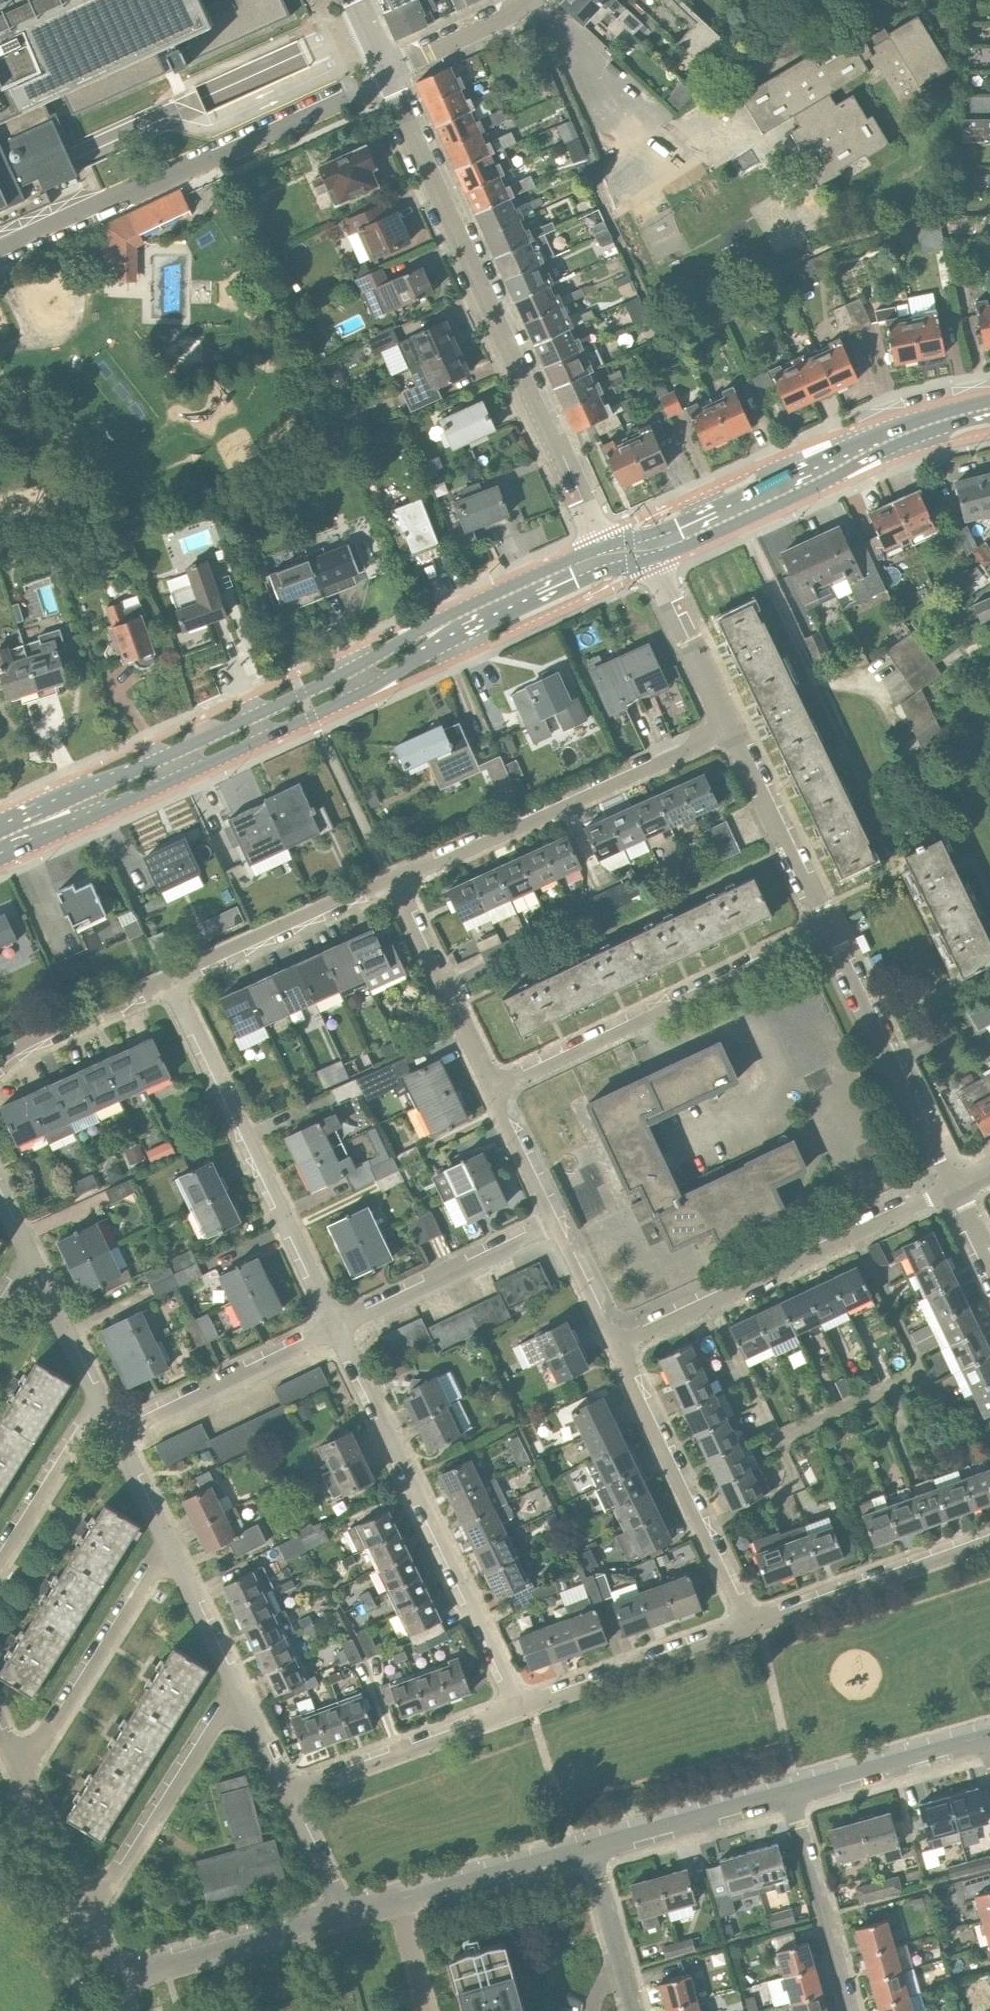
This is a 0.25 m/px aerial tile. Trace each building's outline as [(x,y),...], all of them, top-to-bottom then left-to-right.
[(76,170),(72,160),(65,144),(43,96),(61,87),(73,114),(166,72),(154,45),(180,34),(192,60),(291,15),(284,0),(216,0),(214,1),(213,0),(0,0),(0,223),(30,210),(25,199),(78,174),(76,170)] [(378,0),(381,8),(384,8),(386,12),(411,0),(378,0)] [(386,12),(397,37),(436,19),(430,5),(421,9),(417,0),(411,0),(386,12)] [(469,5),(467,0),(453,0),(458,10),(469,5)] [(599,0),(564,0),(561,4),(584,26),(595,14),(618,35),(620,33),(626,26),(599,0)] [(626,26),(636,16),(619,0),(599,0),(626,26)] [(691,29),(679,42),(706,67),(714,75),(737,50),(682,0),(661,0),(691,29)] [(951,68),(919,15),(889,32),(890,36),(870,47),(859,28),(851,33),(850,30),(742,93),(764,131),(794,113),(800,124),(791,130),(802,149),(809,145),(811,150),(802,156),(819,185),(842,172),(840,168),(865,153),(867,156),(890,143),(873,114),(861,120),(858,116),(865,112),(853,92),(837,102),(830,92),(868,69),(869,70),(870,69),(878,63),(907,111),(938,93),(930,80),(951,68)] [(940,16),(940,27),(955,27),(955,16),(940,16)] [(538,50),(534,41),(525,45),(529,54),(538,50)] [(180,44),(168,50),(176,69),(189,63),(180,44)] [(476,67),(483,64),(478,53),(471,56),(476,67)] [(427,102),(460,87),(466,85),(460,74),(455,76),(450,65),(417,81),(427,102)] [(714,75),(706,67),(690,85),(698,92),(714,75)] [(551,97),(560,93),(561,93),(555,79),(554,79),(545,83),(551,97)] [(693,93),(683,83),(668,98),(679,108),(693,93)] [(460,87),(427,102),(437,124),(470,110),(475,107),(470,96),(465,98),(460,87)] [(492,91),(481,96),(484,103),(486,102),(495,98),(492,91)] [(470,110),(437,124),(447,147),(479,131),(507,120),(501,109),(475,120),(470,110)] [(962,119),(962,143),(989,143),(989,119),(962,119)] [(479,131),(447,147),(457,168),(504,147),(516,141),(511,130),(485,142),(479,131)] [(573,163),(586,157),(578,137),(564,143),(573,163)] [(368,144),(319,166),(329,188),(333,186),(340,201),(378,184),(371,168),(377,165),(368,144)] [(504,147),(457,168),(467,190),(504,173),(514,168),(504,147)] [(582,187),(588,184),(596,181),(590,168),(576,174),(582,187)] [(504,173),(467,190),(477,212),(509,197),(535,185),(530,174),(509,184),(504,173)] [(104,231),(105,281),(137,281),(138,247),(144,243),(139,234),(190,210),(184,196),(181,190),(104,226),(104,231)] [(583,192),(573,196),(576,203),(586,198),(583,192)] [(509,197),(477,212),(486,234),(523,217),(525,216),(520,205),(514,208),(509,197)] [(540,197),(529,202),(532,209),(543,204),(540,197)] [(373,207),(346,219),(352,233),(355,231),(360,229),(373,256),(411,239),(398,210),(386,216),(379,219),(373,207)] [(523,217),(486,234),(496,255),(535,238),(531,230),(530,227),(528,228),(523,217)] [(963,236),(963,220),(948,220),(949,236),(963,236)] [(594,225),(593,229),(597,237),(609,231),(604,221),(594,225)] [(540,227),(543,234),(545,233),(554,229),(551,222),(540,227)] [(922,253),(946,247),(939,222),(916,227),(922,253)] [(614,241),(609,231),(597,237),(600,245),(604,246),(614,241)] [(535,238),(496,255),(506,277),(539,262),(543,261),(555,255),(545,233),(543,234),(535,238)] [(813,273),(829,266),(824,254),(808,261),(813,273)] [(349,268),(355,279),(370,273),(365,261),(349,268)] [(539,262),(506,277),(516,299),(549,284),(553,282),(554,282),(550,271),(548,271),(544,273),(539,262)] [(953,286),(965,283),(962,262),(949,264),(953,286)] [(434,291),(422,265),(389,280),(384,267),(370,273),(355,279),(359,293),(378,284),(390,310),(434,291)] [(778,290),(787,286),(781,274),(772,278),(778,290)] [(549,284),(516,299),(526,321),(559,306),(563,304),(564,304),(562,298),(559,293),(558,293),(554,295),(549,284)] [(581,289),(570,294),(573,300),(573,301),(584,296),(597,290),(594,284),(589,287),(588,286),(581,289)] [(717,302),(726,321),(739,315),(730,295),(717,302)] [(640,296),(624,303),(629,314),(645,307),(640,296)] [(846,304),(857,329),(871,323),(860,298),(846,304)] [(989,345),(989,303),(989,304),(989,299),(975,301),(984,346),(989,345)] [(726,321),(717,302),(694,313),(703,332),(726,321)] [(857,329),(846,304),(832,310),(843,335),(857,329)] [(559,306),(526,321),(536,343),(569,328),(573,326),(574,325),(569,314),(568,315),(564,317),(559,306)] [(895,364),(921,359),(913,318),(900,321),(897,307),(876,311),(878,322),(886,320),(895,364)] [(913,318),(921,359),(946,354),(936,307),(925,310),(926,316),(913,318)] [(591,310),(580,315),(583,322),(594,317),(591,310)] [(409,369),(421,364),(459,347),(457,344),(459,340),(457,335),(453,334),(447,320),(398,342),(392,329),(368,339),(375,354),(398,344),(409,369)] [(569,328),(536,343),(546,365),(584,347),(579,336),(578,337),(574,339),(569,328)] [(818,353),(835,390),(859,379),(840,337),(829,342),(831,347),(818,353)] [(584,347),(546,365),(556,387),(589,372),(605,364),(596,343),(584,347)] [(416,386),(403,392),(411,411),(442,397),(438,386),(470,372),(459,347),(409,369),(416,386)] [(804,353),(793,358),(794,360),(797,367),(812,400),(835,390),(818,353),(817,349),(805,354),(804,353)] [(782,363),(770,368),(788,410),(812,400),(797,367),(794,360),(782,364),(782,363)] [(763,402),(779,396),(768,371),(752,378),(763,402)] [(589,372),(556,387),(566,409),(598,393),(624,382),(621,375),(610,380),(608,376),(593,383),(589,372)] [(669,392),(665,383),(656,388),(668,417),(684,410),(675,390),(669,392)] [(712,402),(729,438),(752,427),(733,385),(722,390),(724,396),(712,402)] [(592,423),(614,413),(609,402),(603,404),(598,393),(566,409),(575,430),(592,423)] [(620,403),(623,410),(634,405),(631,398),(620,403)] [(455,448),(495,430),(483,401),(442,419),(455,448)] [(729,438),(712,402),(699,407),(697,402),(686,406),(705,448),(729,438)] [(614,413),(592,423),(598,436),(622,425),(616,412),(614,413)] [(629,439),(645,475),(669,465),(662,450),(677,443),(672,432),(666,435),(659,420),(651,424),(639,429),(641,434),(629,439)] [(335,439),(323,444),(325,450),(328,457),(341,452),(337,445),(335,439)] [(645,475),(629,439),(617,444),(615,440),(603,445),(621,486),(645,475)] [(955,482),(964,519),(989,512),(989,474),(955,482)] [(465,499),(441,508),(459,552),(479,544),(473,529),(509,514),(497,486),(483,491),(480,493),(476,484),(461,489),(465,499)] [(267,508),(278,502),(273,491),(262,496),(267,508)] [(895,502),(912,541),(913,544),(938,533),(919,491),(895,502)] [(403,555),(439,541),(422,498),(396,508),(406,533),(396,537),(403,555)] [(879,534),(864,541),(874,562),(885,557),(881,549),(884,547),(885,548),(900,542),(902,546),(912,541),(895,502),(870,514),(879,534)] [(966,555),(978,547),(967,525),(955,531),(966,555)] [(886,589),(874,562),(864,541),(863,539),(849,546),(840,527),(811,540),(836,595),(843,609),(886,589)] [(811,540),(782,553),(804,601),(807,608),(836,595),(811,540)] [(356,542),(310,560),(325,598),(358,586),(354,575),(367,570),(356,542)] [(224,549),(217,551),(220,560),(227,558),(224,549)] [(325,598),(310,560),(264,577),(275,606),(288,601),(292,611),(325,598)] [(193,584),(171,592),(185,630),(227,615),(207,561),(197,565),(197,563),(192,565),(193,567),(187,569),(193,584)] [(966,577),(975,591),(989,582),(989,579),(983,567),(966,577)] [(989,618),(989,597),(974,604),(981,621),(989,618)] [(24,619),(19,603),(13,605),(18,621),(24,619)] [(125,610),(122,603),(107,608),(114,626),(110,628),(119,653),(123,652),(126,662),(135,659),(136,662),(140,665),(146,665),(151,663),(153,660),(155,658),(155,654),(154,652),(142,617),(146,616),(142,604),(125,610)] [(756,610),(721,626),(750,687),(788,669),(764,620),(761,622),(756,610)] [(41,640),(24,645),(31,667),(42,698),(58,693),(55,684),(68,680),(59,651),(67,649),(60,628),(52,631),(40,635),(41,640)] [(816,661),(830,655),(819,632),(804,639),(816,661)] [(885,651),(895,664),(921,645),(911,632),(885,651)] [(24,645),(9,650),(9,648),(0,651),(0,673),(8,699),(21,695),(24,704),(42,698),(31,667),(24,645)] [(921,645),(895,664),(905,678),(931,659),(921,645)] [(648,646),(621,658),(636,693),(650,686),(653,692),(666,686),(648,646)] [(636,693),(621,658),(593,670),(611,710),(623,705),(621,700),(636,693)] [(931,659),(905,678),(915,692),(941,673),(931,659)] [(817,730),(788,669),(750,687),(780,748),(817,730)] [(569,700),(557,674),(512,695),(526,724),(534,743),(552,735),(543,716),(555,711),(564,730),(589,719),(578,696),(569,700)] [(989,686),(989,674),(978,679),(982,688),(989,686)] [(906,714),(928,703),(922,689),(916,693),(915,693),(900,704),(906,714)] [(911,725),(934,714),(928,703),(906,714),(911,725)] [(916,736),(939,725),(934,714),(911,725),(916,736)] [(479,766),(460,723),(445,730),(443,726),(440,727),(434,723),(426,734),(396,748),(404,763),(403,763),(406,769),(428,758),(440,784),(479,766)] [(916,736),(921,747),(944,735),(939,725),(916,736)] [(956,727),(945,735),(948,743),(961,734),(956,727)] [(817,730),(780,748),(809,808),(846,791),(817,730)] [(944,735),(921,747),(927,758),(948,743),(944,735)] [(505,764),(501,756),(485,763),(487,769),(496,789),(513,781),(512,780),(505,764)] [(517,759),(505,764),(512,780),(524,774),(517,759)] [(704,773),(680,785),(694,815),(718,804),(704,773)] [(264,799),(266,802),(285,842),(317,827),(321,835),(335,829),(324,806),(316,809),(314,807),(312,808),(302,788),(300,783),(264,799)] [(694,815),(680,785),(657,795),(671,825),(682,820),(685,826),(697,821),(694,815)] [(362,791),(370,807),(380,802),(373,786),(362,791)] [(846,791),(809,808),(838,869),(873,853),(867,842),(870,841),(846,791)] [(671,825),(657,795),(632,806),(645,837),(671,825)] [(266,802),(229,819),(232,825),(241,845),(241,846),(242,845),(247,843),(253,857),(285,842),(266,802)] [(645,837),(632,806),(609,817),(622,847),(645,837)] [(622,847),(609,817),(585,827),(599,858),(622,847)] [(710,840),(730,831),(726,821),(706,831),(710,840)] [(715,850),(735,841),(730,831),(710,840),(715,850)] [(568,835),(542,847),(557,878),(582,867),(568,835)] [(935,918),(972,900),(941,837),(925,845),(924,842),(916,847),(917,849),(904,855),(935,918)] [(160,887),(198,870),(184,840),(147,857),(160,887)] [(735,841),(715,850),(719,860),(740,851),(735,841)] [(557,878),(542,847),(519,858),(534,889),(557,878)] [(534,889),(519,858),(498,867),(511,899),(534,889)] [(511,899),(498,867),(473,879),(487,910),(511,899)] [(636,876),(623,882),(631,899),(644,892),(636,876)] [(691,906),(710,944),(772,914),(754,876),(691,906)] [(487,910),(473,879),(449,890),(464,921),(487,910)] [(75,884),(58,891),(63,901),(60,903),(66,916),(69,915),(73,924),(74,926),(83,922),(94,917),(105,912),(92,882),(77,889),(75,884)] [(633,903),(631,899),(623,882),(612,887),(622,908),(633,903)] [(622,908),(612,887),(602,892),(612,913),(622,908)] [(612,913),(602,892),(594,896),(604,917),(612,913)] [(604,917),(594,896),(584,901),(586,905),(592,917),(594,922),(604,917)] [(935,918),(963,977),(989,964),(989,938),(972,900),(935,918)] [(592,917),(586,905),(573,911),(578,924),(592,917)] [(710,944),(691,906),(629,937),(647,974),(710,944)] [(226,912),(233,926),(244,921),(238,907),(226,912)] [(578,924),(573,911),(558,918),(564,930),(578,924)] [(16,939),(5,915),(0,917),(0,946),(16,939)] [(130,940),(143,933),(137,919),(123,926),(130,940)] [(374,928),(348,940),(366,979),(366,978),(372,990),(386,984),(386,983),(381,972),(392,967),(402,962),(394,945),(384,949),(374,928)] [(503,942),(482,952),(488,965),(509,955),(531,945),(525,931),(503,942)] [(478,943),(482,952),(503,942),(499,934),(478,943)] [(566,967),(584,1005),(647,974),(629,937),(566,967)] [(366,979),(348,940),(323,951),(341,990),(366,979)] [(341,990),(323,951),(298,963),(316,1001),(341,990)] [(509,955),(488,965),(492,973),(512,963),(509,955)] [(316,1001),(298,963),(273,974),(291,1013),(316,1001)] [(521,1035),(584,1005),(566,967),(503,997),(521,1035)] [(291,1013),(273,974),(248,985),(266,1024),(291,1013)] [(266,1024),(248,985),(222,997),(239,1036),(266,1024)] [(969,1014),(978,1030),(989,1024),(989,1007),(988,1003),(969,1014)] [(949,1019),(927,1030),(937,1049),(959,1037),(949,1019)] [(153,1037),(128,1049),(146,1087),(171,1076),(153,1037)] [(733,1071),(719,1042),(720,1042),(720,1041),(588,1103),(629,1190),(640,1185),(654,1215),(657,1214),(672,1248),(689,1240),(689,1241),(713,1230),(718,1240),(784,1209),(777,1194),(777,1193),(773,1184),(806,1169),(798,1152),(808,1148),(803,1137),(747,1163),(748,1164),(728,1174),(723,1164),(707,1172),(711,1181),(679,1196),(645,1122),(737,1079),(734,1071),(733,1071)] [(387,1059),(399,1053),(393,1042),(382,1047),(387,1059)] [(146,1087),(128,1049),(103,1060),(120,1099),(146,1087)] [(409,1091),(417,1106),(454,1089),(441,1060),(412,1074),(404,1058),(357,1079),(363,1093),(366,1102),(393,1089),(396,1097),(409,1091)] [(120,1099),(103,1060),(78,1071),(96,1110),(120,1099)] [(101,1121),(96,1110),(78,1071),(53,1083),(76,1132),(101,1121)] [(983,1076),(959,1089),(984,1134),(989,1131),(989,1089),(983,1076)] [(363,1093),(357,1079),(333,1090),(339,1104),(363,1093)] [(76,1132),(53,1083),(28,1094),(46,1132),(51,1143),(76,1132)] [(454,1089),(417,1106),(430,1136),(450,1127),(451,1129),(455,1128),(454,1125),(468,1118),(454,1089)] [(46,1132),(28,1094),(2,1106),(19,1145),(46,1132)] [(336,1114),(288,1136),(301,1162),(331,1148),(343,1142),(336,1129),(342,1126),(336,1114)] [(975,1133),(981,1129),(977,1122),(970,1125),(975,1133)] [(175,1153),(170,1141),(147,1151),(152,1163),(175,1153)] [(331,1148),(301,1162),(313,1190),(348,1174),(356,1170),(354,1166),(349,1156),(343,1142),(331,1148)] [(131,1165),(146,1158),(139,1143),(124,1150),(131,1165)] [(416,1144),(393,1155),(399,1168),(423,1157),(416,1144)] [(447,1170),(458,1194),(496,1176),(484,1152),(467,1160),(465,1157),(461,1159),(463,1162),(447,1170)] [(399,1168),(393,1155),(390,1157),(370,1166),(376,1179),(399,1168)] [(423,1157),(399,1168),(405,1181),(429,1170),(423,1157)] [(370,1166),(367,1160),(354,1166),(356,1170),(348,1174),(355,1189),(376,1179),(370,1166)] [(180,1177),(176,1179),(182,1190),(186,1188),(188,1192),(195,1207),(227,1192),(212,1161),(195,1170),(194,1169),(190,1170),(191,1172),(180,1177)] [(124,1175),(119,1163),(107,1169),(113,1181),(124,1175)] [(25,1182),(36,1178),(31,1166),(20,1171),(25,1182)] [(405,1181),(399,1168),(376,1179),(382,1192),(405,1181)] [(94,1173),(83,1178),(88,1190),(100,1185),(94,1173)] [(496,1176),(458,1194),(470,1220),(487,1212),(489,1216),(492,1214),(490,1211),(508,1202),(496,1176)] [(112,1204),(135,1194),(129,1181),(107,1191),(112,1204)] [(195,1207),(191,1209),(197,1223),(202,1222),(208,1236),(220,1230),(221,1232),(225,1230),(224,1228),(240,1220),(227,1192),(195,1207)] [(342,1250),(380,1231),(369,1207),(351,1215),(349,1212),(346,1213),(348,1216),(330,1225),(342,1250)] [(433,1211),(421,1217),(431,1239),(444,1233),(433,1211)] [(431,1239),(421,1217),(409,1222),(419,1245),(431,1239)] [(71,1268),(109,1249),(97,1224),(79,1232),(77,1228),(74,1230),(76,1234),(58,1242),(71,1268)] [(393,1258),(380,1231),(342,1250),(354,1276),(372,1267),(374,1271),(377,1269),(376,1266),(393,1258)] [(915,1272),(945,1258),(932,1232),(903,1246),(904,1248),(891,1254),(895,1262),(908,1256),(915,1272)] [(109,1249),(71,1268),(83,1293),(100,1284),(102,1288),(106,1286),(108,1290),(133,1279),(127,1267),(119,1271),(109,1249)] [(168,1261),(174,1273),(197,1262),(191,1250),(168,1261)] [(220,1276),(232,1301),(271,1283),(259,1257),(241,1266),(239,1263),(236,1264),(237,1268),(220,1276)] [(945,1258),(915,1272),(927,1296),(958,1282),(946,1257),(945,1258)] [(174,1273),(168,1261),(144,1272),(150,1284),(174,1273)] [(174,1273),(179,1286),(203,1275),(197,1262),(174,1273)] [(528,1268),(540,1292),(551,1287),(540,1262),(528,1268)] [(857,1267),(831,1279),(846,1310),(873,1297),(866,1282),(864,1283),(857,1267)] [(517,1273),(528,1297),(540,1292),(528,1268),(517,1273)] [(174,1273),(150,1284),(156,1297),(179,1286),(174,1273)] [(505,1278),(517,1303),(528,1297),(517,1273),(505,1278)] [(499,1294),(506,1308),(517,1303),(505,1278),(494,1283),(499,1294)] [(846,1310),(831,1279),(806,1291),(821,1322),(846,1310)] [(958,1282),(927,1296),(938,1321),(969,1306),(958,1282)] [(271,1283),(232,1301),(244,1327),(262,1318),(264,1322),(267,1320),(266,1317),(283,1308),(271,1283)] [(806,1291),(780,1303),(795,1334),(808,1327),(812,1336),(825,1330),(821,1322),(806,1291)] [(488,1299),(500,1325),(511,1319),(506,1308),(499,1294),(488,1299)] [(478,1304),(490,1330),(500,1325),(488,1299),(478,1304)] [(795,1334),(780,1303),(755,1314),(770,1345),(795,1334)] [(468,1309),(480,1334),(490,1330),(478,1304),(468,1309)] [(969,1306),(938,1321),(950,1344),(981,1330),(969,1306)] [(457,1314),(469,1339),(480,1334),(468,1309),(457,1314)] [(114,1358),(154,1339),(141,1311),(101,1331),(114,1358)] [(208,1313),(196,1318),(207,1342),(220,1337),(208,1313)] [(447,1319),(459,1344),(469,1339),(457,1314),(447,1319)] [(755,1314),(730,1326),(744,1357),(748,1366),(771,1356),(774,1354),(770,1345),(755,1314)] [(207,1342),(196,1318),(183,1324),(195,1348),(207,1342)] [(410,1323),(422,1348),(433,1343),(426,1328),(421,1318),(410,1323)] [(447,1319),(436,1324),(449,1349),(459,1344),(447,1319)] [(548,1358),(580,1343),(573,1328),(570,1330),(567,1322),(549,1330),(548,1329),(537,1334),(538,1338),(522,1346),(532,1366),(548,1358)] [(399,1328),(411,1353),(422,1348),(410,1323),(399,1328)] [(449,1349),(436,1324),(426,1328),(433,1343),(438,1354),(449,1349)] [(399,1328),(389,1333),(400,1358),(411,1353),(399,1328)] [(950,1344),(961,1368),(989,1354),(989,1349),(981,1330),(950,1344)] [(400,1358),(389,1333),(379,1338),(391,1363),(400,1358)] [(671,1384),(711,1365),(723,1359),(710,1334),(659,1359),(671,1384)] [(154,1339),(114,1358),(128,1387),(168,1367),(154,1339)] [(580,1343),(548,1358),(559,1382),(570,1376),(569,1375),(588,1366),(584,1357),(586,1356),(580,1343)] [(989,1384),(989,1354),(961,1368),(973,1392),(989,1384)] [(1,1419),(34,1439),(41,1428),(42,1429),(66,1392),(64,1391),(69,1383),(71,1384),(72,1382),(38,1361),(24,1383),(16,1378),(9,1389),(17,1395),(1,1419)] [(308,1373),(319,1395),(331,1389),(320,1367),(308,1373)] [(703,1369),(671,1384),(683,1409),(716,1394),(703,1369)] [(495,1379),(492,1371),(487,1372),(484,1378),(486,1382),(495,1379)] [(297,1378),(307,1400),(319,1395),(308,1373),(297,1378)] [(416,1420),(447,1405),(451,1404),(438,1376),(432,1379),(416,1378),(415,1387),(411,1389),(413,1393),(405,1397),(416,1420)] [(297,1378),(286,1383),(297,1405),(307,1400),(297,1378)] [(297,1405),(286,1383),(276,1388),(284,1405),(286,1410),(288,1410),(297,1405)] [(973,1392),(963,1396),(975,1421),(985,1417),(989,1414),(989,1384),(973,1392)] [(716,1394),(683,1409),(695,1435),(728,1419),(722,1407),(729,1404),(723,1391),(716,1394)] [(582,1437),(612,1423),(605,1410),(608,1408),(603,1397),(570,1413),(582,1437)] [(308,1401),(296,1407),(303,1421),(314,1415),(308,1401)] [(275,1410),(286,1433),(297,1428),(288,1410),(286,1410),(284,1405),(275,1410)] [(447,1405),(416,1420),(429,1449),(461,1434),(447,1405)] [(286,1433),(275,1410),(264,1415),(275,1438),(286,1433)] [(253,1420),(264,1444),(275,1438),(264,1415),(253,1420)] [(34,1439),(1,1419),(0,1421),(0,1493),(4,1486),(6,1487),(30,1450),(28,1449),(34,1439)] [(728,1419),(695,1435),(707,1460),(740,1444),(728,1419)] [(242,1426),(253,1449),(264,1444),(253,1420),(242,1426)] [(594,1460),(626,1445),(621,1434),(618,1435),(612,1423),(582,1437),(594,1460)] [(200,1452),(211,1447),(213,1446),(210,1441),(202,1424),(189,1430),(200,1452)] [(232,1431),(243,1454),(253,1449),(242,1426),(232,1431)] [(179,1435),(190,1457),(200,1452),(189,1430),(179,1435)] [(221,1436),(232,1459),(243,1454),(232,1431),(221,1436)] [(334,1469),(363,1454),(351,1431),(319,1446),(324,1457),(327,1456),(334,1469)] [(179,1435),(168,1441),(178,1463),(190,1457),(179,1435)] [(516,1436),(509,1440),(514,1450),(521,1447),(523,1446),(518,1435),(516,1436)] [(232,1459),(221,1436),(210,1441),(213,1446),(211,1447),(220,1465),(232,1459)] [(178,1463),(168,1441),(158,1446),(168,1468),(178,1463)] [(740,1444),(707,1460),(719,1484),(752,1469),(740,1444)] [(598,1487),(635,1470),(629,1457),(631,1456),(626,1445),(594,1460),(586,1463),(598,1487)] [(213,1457),(209,1449),(201,1453),(205,1461),(213,1457)] [(363,1454),(334,1469),(322,1474),(333,1498),(374,1478),(363,1454)] [(447,1488),(452,1499),(484,1484),(472,1459),(443,1473),(449,1487),(447,1488)] [(752,1469),(719,1484),(732,1511),(771,1492),(759,1466),(752,1469)] [(184,1500),(196,1527),(225,1513),(218,1499),(223,1497),(210,1469),(195,1476),(202,1492),(184,1500)] [(607,1511),(616,1506),(648,1492),(643,1481),(641,1483),(635,1470),(598,1487),(596,1488),(607,1511)] [(987,1470),(963,1478),(974,1509),(989,1503),(989,1477),(987,1470)] [(497,1478),(484,1484),(452,1499),(457,1509),(459,1508),(466,1522),(508,1502),(497,1478)] [(939,1487),(950,1518),(974,1509),(963,1478),(939,1487)] [(913,1496),(925,1527),(950,1518),(939,1487),(913,1496)] [(628,1530),(657,1517),(652,1505),(654,1503),(648,1492),(616,1506),(628,1530)] [(888,1506),(899,1536),(925,1527),(913,1496),(888,1506)] [(578,1498),(566,1504),(571,1514),(578,1511),(581,1506),(578,1498)] [(871,1499),(859,1504),(863,1515),(874,1545),(899,1536),(888,1506),(875,1510),(871,1499)] [(508,1502),(466,1522),(473,1536),(470,1537),(475,1548),(507,1532),(502,1522),(515,1516),(508,1502)] [(70,1562),(102,1582),(110,1570),(112,1572),(136,1534),(133,1533),(138,1526),(140,1527),(141,1525),(107,1503),(92,1526),(84,1521),(77,1532),(85,1537),(70,1562)] [(225,1513),(196,1527),(207,1550),(226,1541),(228,1546),(231,1544),(237,1556),(267,1541),(258,1523),(246,1529),(240,1517),(236,1508),(225,1513)] [(371,1546),(401,1532),(390,1510),(349,1530),(360,1551),(371,1546)] [(553,1513),(546,1516),(551,1525),(557,1522),(559,1521),(555,1512),(553,1513)] [(585,1521),(581,1513),(573,1517),(577,1525),(585,1521)] [(624,1532),(617,1535),(618,1537),(629,1560),(640,1555),(641,1555),(649,1551),(660,1546),(672,1540),(667,1529),(664,1530),(657,1517),(628,1530),(624,1532)] [(300,1534),(301,1537),(316,1531),(312,1521),(299,1527),(302,1533),(300,1534)] [(807,1535),(819,1565),(855,1552),(849,1535),(838,1538),(834,1525),(807,1535)] [(301,1537),(307,1549),(329,1539),(324,1527),(316,1531),(301,1537)] [(794,1574),(779,1532),(778,1530),(753,1540),(757,1552),(756,1553),(767,1584),(794,1574)] [(401,1532),(371,1546),(381,1568),(411,1553),(401,1532)] [(507,1532),(475,1548),(480,1558),(483,1557),(489,1570),(519,1556),(507,1532)] [(307,1549),(301,1537),(300,1534),(278,1545),(285,1560),(307,1549)] [(807,1534),(783,1543),(794,1574),(819,1565),(807,1535),(807,1534)] [(345,1566),(356,1561),(352,1553),(341,1558),(345,1566)] [(411,1553),(381,1568),(392,1589),(421,1575),(411,1553)] [(670,1562),(667,1553),(656,1558),(660,1566),(670,1562)] [(519,1556),(489,1570),(496,1584),(493,1585),(499,1597),(531,1581),(519,1556)] [(96,1592),(102,1582),(70,1562),(56,1584),(47,1579),(40,1591),(48,1596),(34,1618),(67,1639),(73,1629),(75,1630),(98,1593),(96,1592)] [(235,1607),(264,1593),(274,1588),(264,1566),(224,1585),(235,1607)] [(588,1596),(565,1605),(569,1617),(581,1648),(594,1643),(595,1646),(607,1642),(594,1607),(603,1604),(602,1601),(593,1577),(592,1575),(585,1577),(583,1571),(579,1573),(583,1583),(586,1589),(588,1596)] [(593,1577),(602,1601),(613,1598),(603,1573),(593,1577)] [(664,1584),(674,1614),(688,1609),(689,1612),(701,1607),(689,1574),(664,1584)] [(421,1575),(392,1589),(402,1610),(431,1596),(421,1575)] [(285,1591),(296,1586),(293,1579),(282,1584),(285,1591)] [(568,1589),(565,1580),(558,1583),(561,1591),(568,1589)] [(639,1593),(650,1626),(662,1622),(661,1619),(674,1614),(664,1584),(639,1593)] [(272,1590),(235,1607),(245,1630),(274,1616),(282,1612),(272,1590)] [(360,1594),(364,1602),(374,1598),(370,1590),(360,1594)] [(517,1613),(538,1602),(532,1590),(511,1600),(517,1613)] [(650,1626),(639,1593),(613,1602),(624,1632),(639,1627),(640,1630),(650,1626)] [(431,1596),(402,1610),(413,1634),(410,1635),(415,1644),(426,1639),(446,1629),(442,1620),(431,1596)] [(374,1598),(364,1602),(367,1611),(377,1606),(374,1598)] [(299,1619),(303,1627),(314,1622),(310,1614),(299,1619)] [(274,1616),(245,1630),(256,1651),(285,1637),(274,1616)] [(545,1626),(557,1660),(568,1656),(567,1653),(581,1648),(569,1617),(545,1626)] [(34,1618),(21,1639),(13,1634),(6,1645),(14,1651),(0,1672),(0,1674),(34,1696),(35,1695),(33,1693),(38,1684),(40,1686),(64,1649),(61,1647),(67,1639),(34,1618)] [(314,1622),(303,1627),(306,1635),(317,1630),(314,1622)] [(369,1657),(379,1651),(367,1626),(356,1632),(369,1657)] [(557,1660),(545,1626),(521,1635),(532,1666),(546,1661),(547,1663),(557,1660)] [(446,1629),(426,1639),(430,1647),(450,1638),(446,1629)] [(285,1637),(256,1651),(266,1674),(295,1659),(285,1637)] [(344,1649),(350,1660),(352,1664),(362,1660),(352,1637),(341,1642),(344,1649)] [(426,1639),(415,1644),(419,1653),(430,1647),(426,1639)] [(138,1704),(171,1725),(178,1714),(180,1715),(203,1678),(201,1676),(207,1668),(209,1669),(210,1667),(175,1645),(160,1669),(153,1664),(145,1676),(153,1680),(138,1704)] [(350,1660),(344,1649),(337,1652),(342,1663),(350,1660)] [(396,1662),(408,1658),(405,1650),(393,1654),(396,1662)] [(451,1665),(438,1670),(448,1700),(472,1691),(460,1658),(450,1662),(451,1665)] [(295,1659),(266,1674),(276,1695),(278,1695),(306,1682),(295,1659)] [(332,1683),(343,1678),(339,1670),(328,1675),(332,1683)] [(448,1700),(438,1670),(415,1678),(426,1708),(448,1700)] [(315,1677),(306,1682),(309,1690),(319,1685),(315,1677)] [(426,1708),(415,1678),(393,1686),(391,1683),(382,1686),(388,1704),(397,1701),(403,1716),(426,1708)] [(309,1690),(306,1682),(278,1695),(281,1701),(297,1694),(298,1695),(309,1690)] [(363,1697),(339,1706),(350,1735),(373,1727),(369,1716),(378,1713),(370,1689),(361,1692),(363,1697)] [(166,1734),(171,1725),(138,1704),(124,1728),(116,1723),(109,1734),(117,1739),(102,1762),(136,1782),(142,1771),(144,1773),(168,1735),(166,1734)] [(350,1735),(339,1706),(317,1714),(315,1710),(315,1711),(327,1744),(350,1735)] [(327,1744),(315,1711),(292,1719),(304,1752),(327,1744)] [(136,1782),(102,1762),(89,1783),(82,1778),(74,1789),(82,1794),(68,1817),(103,1839),(104,1837),(102,1835),(107,1827),(110,1828),(133,1791),(131,1790),(136,1782)] [(198,1862),(209,1901),(284,1880),(274,1840),(263,1843),(260,1834),(263,1833),(247,1776),(216,1785),(232,1842),(235,1841),(238,1850),(198,1862)] [(949,1796),(959,1831),(988,1823),(979,1788),(949,1796)] [(962,1842),(959,1831),(949,1796),(919,1805),(931,1850),(962,1842)] [(859,1819),(869,1854),(884,1850),(887,1861),(902,1857),(889,1813),(873,1817),(872,1815),(859,1819)] [(869,1854),(859,1819),(846,1823),(847,1825),(830,1829),(841,1868),(857,1864),(855,1858),(869,1854)] [(778,1843),(748,1851),(758,1886),(760,1893),(776,1889),(777,1894),(791,1890),(778,1843)] [(721,1865),(706,1869),(719,1917),(735,1913),(732,1901),(759,1894),(748,1851),(719,1859),(721,1865)] [(968,1862),(971,1874),(989,1868),(989,1864),(988,1857),(968,1862)] [(971,1874),(968,1862),(947,1868),(950,1879),(971,1874)] [(659,1876),(668,1910),(696,1902),(687,1869),(659,1876)] [(668,1910),(659,1876),(631,1884),(644,1930),(659,1925),(656,1913),(668,1910)] [(898,1877),(877,1883),(881,1897),(901,1891),(898,1877)] [(964,1885),(968,1897),(975,1895),(982,1922),(989,1919),(989,1878),(964,1885)] [(881,1897),(877,1883),(856,1889),(860,1902),(881,1897)] [(926,1907),(923,1895),(913,1898),(916,1909),(926,1907)] [(791,1909),(767,1916),(770,1929),(795,1922),(791,1909)] [(856,1929),(863,1955),(894,1946),(887,1921),(856,1929)] [(732,1923),(722,1925),(725,1938),(736,1935),(732,1923)] [(691,1938),(677,1942),(680,1954),(695,1950),(691,1938)] [(680,1954),(677,1942),(662,1946),(665,1958),(680,1954)] [(784,1977),(815,1968),(808,1942),(776,1951),(784,1977)] [(454,1956),(469,2010),(521,2010),(502,1943),(454,1956)] [(894,1946),(863,1955),(870,1980),(901,1971),(894,1946)] [(784,1977),(768,1981),(775,2006),(791,2001),(822,1992),(815,1968),(784,1977)] [(901,1971),(870,1980),(877,2004),(908,1995),(901,1971)] [(659,1984),(666,2009),(697,2001),(690,1975),(659,1984)] [(822,1992),(791,2001),(794,2010),(827,2010),(822,1992)] [(750,2010),(756,2010),(758,2010),(754,1995),(747,1997),(750,2010)] [(877,2004),(879,2010),(913,2010),(908,1995),(877,2004)] [(666,2009),(666,2010),(700,2010),(697,2001),(666,2009)]
